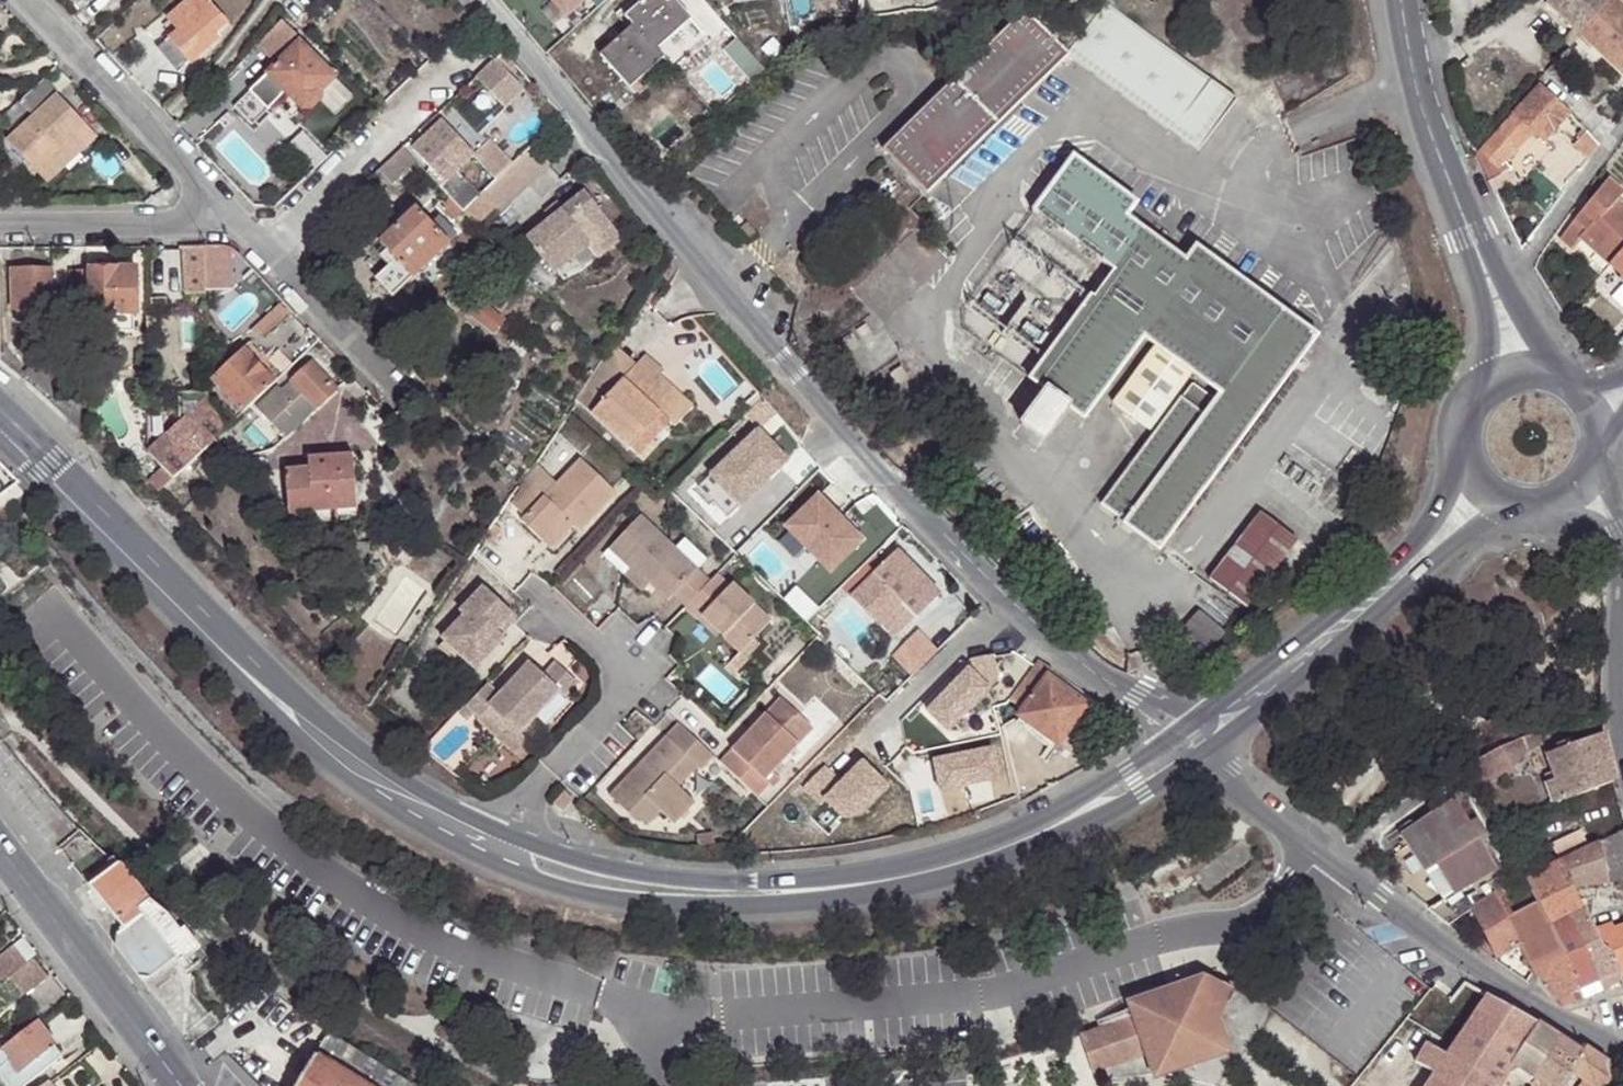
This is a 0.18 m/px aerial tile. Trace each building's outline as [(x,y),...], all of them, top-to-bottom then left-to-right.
[(583,0),(546,0),(561,18),(583,0)] [(687,19),(671,0),(648,0),(626,18),(632,26),(596,56),(622,86),(658,56),(652,49),(687,19)] [(1622,80),(1622,0),(1611,0),(1609,1),(1609,2),(1607,0),(1549,0),(1542,8),(1622,80)] [(1108,3),(1066,56),(1171,135),(1211,82),(1108,3)] [(212,37),(229,23),(212,4),(194,19),(190,13),(177,23),(183,29),(173,39),(194,63),(217,43),(212,37)] [(930,196),(1066,56),(1025,14),(885,152),(930,196)] [(694,27),(687,19),(652,49),(658,56),(694,27)] [(322,92),(336,78),(302,43),(290,55),(285,49),(277,57),(282,62),(237,107),(253,125),(282,99),(292,109),(289,113),(295,119),(304,110),(312,111),(323,100),(322,92)] [(1564,52),(1554,61),(1564,72),(1574,61),(1564,52)] [(663,62),(658,56),(622,86),(626,92),(663,62)] [(502,67),(464,103),(487,126),(524,90),(502,67)] [(90,127),(47,81),(1,120),(8,128),(28,110),(35,119),(6,146),(32,178),(56,156),(90,127)] [(1541,143),(1567,114),(1545,92),(1537,86),(1510,115),(1528,132),(1541,143)] [(474,152),(475,153),(484,143),(453,110),(444,119),(474,152)] [(1581,129),(1597,147),(1610,129),(1592,110),(1576,123),(1581,129)] [(1507,155),(1528,132),(1510,115),(1475,153),(1493,171),(1507,155)] [(445,181),(474,152),(444,119),(414,148),(445,181)] [(97,135),(90,127),(56,156),(63,165),(97,135)] [(1587,160),(1597,147),(1581,129),(1569,145),(1587,160)] [(528,188),(551,165),(532,144),(508,167),(528,188)] [(421,163),(403,145),(377,170),(395,188),(421,163)] [(1493,171),(1475,153),(1473,156),(1485,183),(1498,176),(1493,171)] [(1159,550),(1317,335),(1196,245),(1186,260),(1126,216),(1137,201),(1074,155),(1011,240),(1020,246),(1088,296),(1028,378),(1044,390),(1019,423),(1043,440),(1067,406),(1084,419),(1144,337),(1154,346),(1113,402),(1150,429),(1192,372),(1220,393),(1212,403),(1204,398),(1195,410),(1178,398),(1115,483),(1109,477),(1110,476),(1090,461),(1083,470),(1110,490),(1100,504),(1124,522),(1123,524),(1159,550)] [(1512,170),(1507,155),(1493,171),(1498,176),(1512,170)] [(506,207),(528,188),(508,167),(487,187),(499,201),(506,207)] [(1485,183),(1493,198),(1519,185),(1512,170),(1498,176),(1485,183)] [(1593,222),(1612,203),(1618,193),(1602,182),(1558,239),(1570,249),(1579,240),(1593,222)] [(594,240),(617,218),(585,183),(565,202),(552,213),(530,235),(562,269),(594,240)] [(499,201),(487,187),(464,208),(478,222),(499,201)] [(546,206),(552,213),(565,202),(557,194),(546,206)] [(1607,265),(1622,248),(1622,213),(1612,203),(1593,222),(1579,240),(1607,265)] [(414,278),(450,242),(439,231),(445,226),(438,218),(432,224),(418,209),(382,244),(387,249),(381,254),(391,265),(376,280),(393,298),(414,278)] [(629,232),(617,218),(594,240),(606,253),(629,232)] [(1607,265),(1622,280),(1622,248),(1607,265)] [(56,312),(56,271),(14,271),(14,313),(56,312)] [(140,272),(74,271),(73,324),(93,324),(93,333),(135,333),(135,315),(140,315),(140,272)] [(187,298),(210,298),(210,272),(187,272),(187,298)] [(283,306),(256,332),(264,341),(291,314),(283,306)] [(43,403),(50,410),(56,404),(56,329),(48,329),(48,332),(44,333),(45,360),(23,385),(43,403)] [(599,364),(617,384),(635,366),(613,343),(607,353),(599,364)] [(217,381),(248,413),(277,385),(246,352),(217,381)] [(665,372),(647,354),(635,366),(653,384),(657,381),(665,372)] [(653,384),(635,366),(617,384),(599,364),(567,411),(578,421),(617,458),(653,421),(661,429),(667,435),(690,413),(657,381),(653,384)] [(289,440),(341,393),(315,366),(286,394),(282,390),(261,411),(289,440)] [(769,405),(761,396),(748,409),(755,417),(769,405)] [(176,481),(199,459),(231,429),(210,406),(183,431),(154,458),(167,472),(176,481)] [(183,431),(178,409),(150,413),(150,454),(154,458),(183,431)] [(653,421),(617,458),(625,466),(661,429),(653,421)] [(786,461),(757,430),(694,491),(708,507),(713,503),(727,518),(786,461)] [(312,513),(358,511),(355,456),(322,458),(322,475),(311,475),(311,471),(287,472),(289,507),(311,506),(312,513)] [(310,459),(311,471),(311,475),(322,475),(322,458),(310,459)] [(563,520),(572,529),(578,535),(615,497),(579,462),(552,491),(528,469),(508,499),(527,517),(520,525),(540,545),(563,520)] [(165,492),(176,481),(167,472),(153,485),(161,495),(165,492)] [(830,571),(861,541),(817,497),(786,527),(830,571)] [(358,521),(358,511),(312,513),(311,506),(289,507),(289,525),(358,521)] [(1247,611),(1299,544),(1261,516),(1209,584),(1247,611)] [(549,553),(572,529),(563,520),(540,545),(549,553)] [(684,611),(709,585),(696,573),(675,553),(641,520),(607,553),(628,574),(630,572),(647,588),(666,605),(672,600),(684,611)] [(370,558),(369,542),(356,542),(357,559),(370,558)] [(684,543),(675,553),(696,573),(705,564),(684,543)] [(896,606),(911,621),(919,628),(945,601),(893,552),(848,599),(877,627),(896,606)] [(628,574),(607,553),(601,560),(622,580),(628,574)] [(640,597),(647,588),(630,572),(628,574),(622,580),(640,597)] [(728,592),(715,579),(709,585),(684,611),(698,624),(702,621),(738,655),(769,626),(731,588),(728,592)] [(466,658),(478,670),(505,643),(497,634),(512,619),(482,589),(457,614),(463,620),(442,641),(445,644),(462,662),(466,658)] [(892,641),(911,621),(896,606),(877,627),(892,641)] [(1196,661),(1221,636),(1195,615),(1173,642),(1196,661)] [(467,682),(478,670),(466,658),(462,662),(445,644),(437,651),(467,682)] [(977,672),(989,699),(1005,692),(996,670),(986,662),(977,672)] [(1040,662),(1010,702),(1023,711),(1019,717),(1034,728),(1031,733),(1054,751),(1087,706),(1048,678),(1053,671),(1040,662)] [(487,686),(465,709),(473,716),(477,719),(478,720),(489,709),(517,735),(519,733),(558,692),(564,697),(575,686),(555,666),(543,677),(530,665),(498,697),(487,686)] [(790,703),(727,769),(764,803),(776,790),(771,786),(821,732),(790,703)] [(465,709),(460,714),(467,721),(473,716),(465,709)] [(514,756),(528,740),(519,733),(517,735),(489,709),(478,720),(477,719),(476,720),(514,756)] [(706,775),(719,762),(685,730),(616,801),(643,827),(655,827),(667,815),(680,827),(701,806),(684,789),(674,778),(692,760),(701,770),(706,775)] [(1544,784),(1553,804),(1613,781),(1602,736),(1575,746),(1572,739),(1564,742),(1567,749),(1546,756),(1555,779),(1544,784)] [(1495,749),(1470,764),(1478,783),(1512,768),(1507,758),(1525,751),(1520,739),(1501,746),(1495,749)] [(520,762),(534,746),(528,740),(514,756),(520,762)] [(684,789),(701,770),(692,760),(674,778),(684,789)] [(565,791),(554,803),(562,811),(573,798),(565,791)] [(1471,908),(1492,895),(1484,877),(1492,872),(1446,804),(1395,837),(1425,883),(1431,892),(1415,901),(1428,912),(1446,927),(1472,910),(1471,908)] [(1523,879),(1534,904),(1546,930),(1567,919),(1585,910),(1573,888),(1608,882),(1622,889),(1622,829),(1586,848),(1579,835),(1552,849),(1558,861),(1523,879)] [(114,945),(139,978),(150,979),(176,959),(179,964),(184,961),(189,968),(205,956),(184,929),(179,932),(167,916),(148,901),(138,909),(133,902),(144,893),(119,860),(96,876),(82,886),(116,934),(114,945)] [(1425,883),(1407,895),(1415,901),(1431,892),(1425,883)] [(1504,921),(1492,895),(1471,908),(1472,910),(1495,960),(1516,949),(1526,967),(1556,951),(1547,931),(1546,930),(1534,904),(1504,921)] [(1567,919),(1599,981),(1617,973),(1608,952),(1605,953),(1594,931),(1595,930),(1585,910),(1567,919)] [(1547,931),(1556,951),(1566,968),(1578,990),(1599,981),(1567,919),(1546,930),(1547,931)] [(1622,970),(1622,925),(1611,929),(1608,928),(1604,927),(1601,928),(1595,930),(1594,931),(1605,953),(1608,952),(1617,973),(1622,970)] [(26,963),(12,945),(0,955),(0,974),(4,980),(8,976),(26,963)] [(1556,951),(1526,967),(1535,985),(1566,968),(1556,951)] [(49,977),(33,957),(26,963),(8,976),(24,996),(49,977)] [(1535,985),(1550,1003),(1578,990),(1566,968),(1535,985)] [(1150,1075),(1225,1050),(1211,1005),(1227,999),(1231,991),(1229,985),(1220,980),(1204,985),(1201,974),(1126,1000),(1130,1013),(1078,1032),(1090,1070),(1143,1052),(1150,1075)] [(1463,983),(1448,1002),(1453,1007),(1417,1057),(1435,1071),(1426,1085),(1495,1085),(1507,1069),(1535,1025),(1485,997),(1463,983)] [(35,1023),(0,1050),(0,1059),(6,1066),(8,1065),(15,1074),(19,1070),(29,1082),(62,1057),(35,1023)] [(1535,1079),(1558,1040),(1535,1025),(1507,1069),(1495,1085),(1505,1085),(1517,1067),(1535,1079)] [(383,1067),(327,1032),(294,1085),(407,1085),(410,1082),(383,1067)] [(1578,1053),(1558,1040),(1535,1079),(1531,1085),(1545,1085),(1559,1085),(1567,1073),(1574,1078),(1576,1075),(1568,1069),(1578,1053)] [(1578,1053),(1568,1069),(1576,1075),(1583,1080),(1579,1085),(1604,1085),(1610,1078),(1605,1062),(1582,1048),(1578,1053)]
